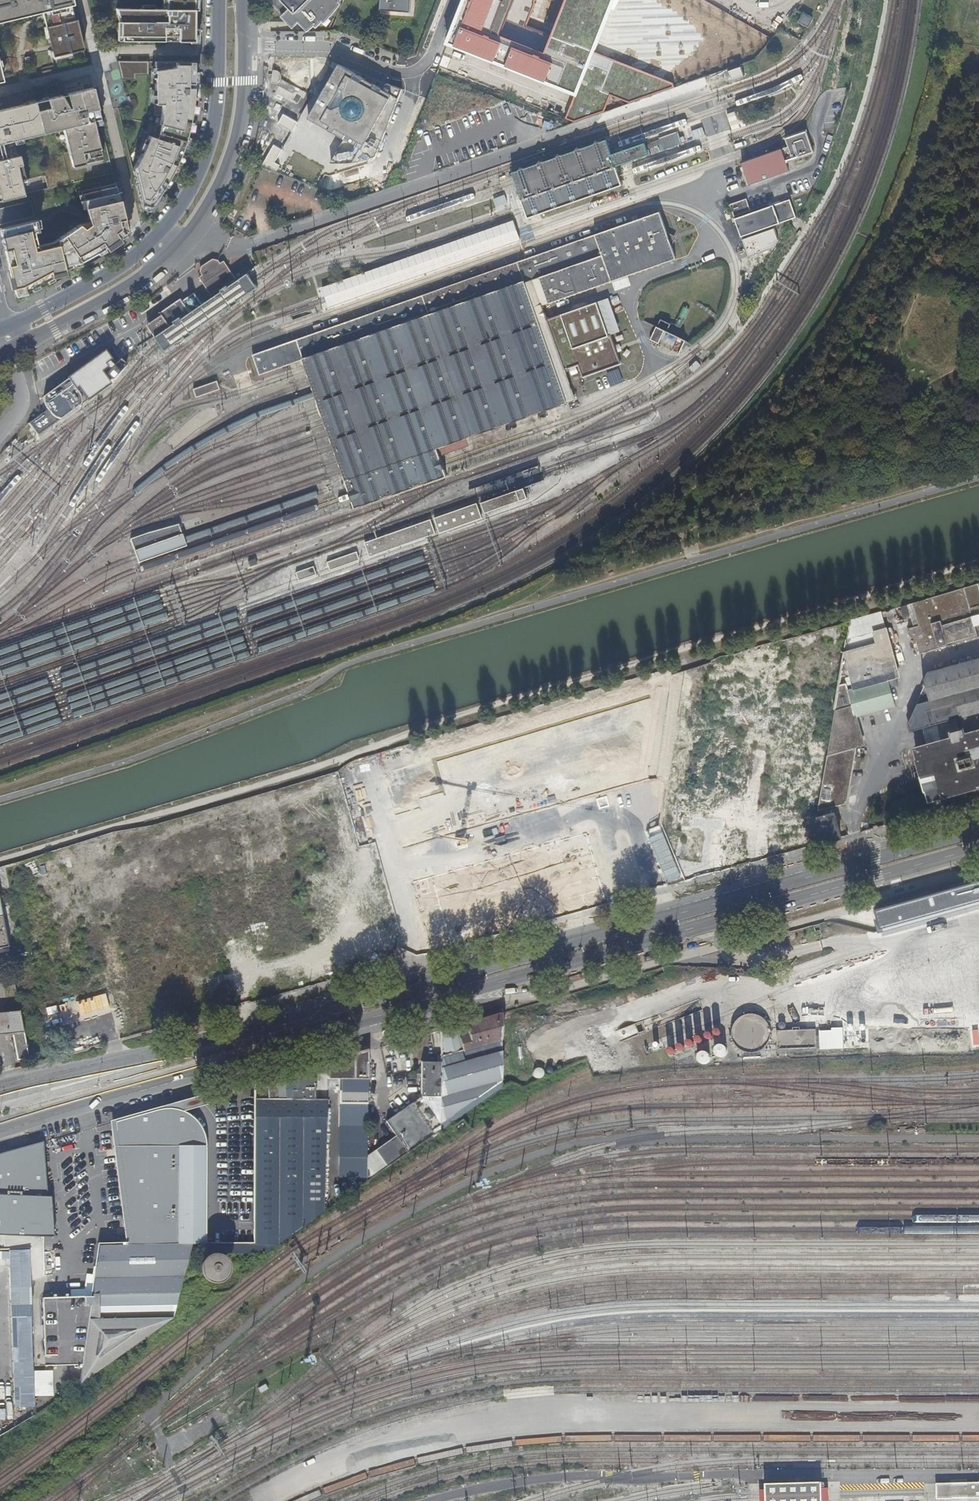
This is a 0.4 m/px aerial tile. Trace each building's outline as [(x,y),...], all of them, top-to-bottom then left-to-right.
[(40,11),(52,62),(84,54),(71,0),(0,0),(0,21),(40,11)] [(121,41),(192,41),(193,0),(165,0),(166,2),(116,9),(120,31),(121,41)] [(279,8),(292,21),(296,17),(310,31),(315,25),(316,24),(318,27),(327,18),(335,8),(341,0),(271,0),(279,8)] [(381,18),(411,20),(412,0),(382,0),(381,18)] [(447,45),(574,96),(577,97),(595,52),(615,0),(465,0),(447,45)] [(808,16),(799,12),(795,20),(804,25),(808,16)] [(673,82),(595,52),(577,97),(574,96),(565,119),(574,123),(605,112),(611,96),(629,103),(674,87),(673,82)] [(147,61),(116,61),(121,80),(134,80),(134,75),(147,75),(147,61)] [(192,62),(153,61),(153,115),(159,115),(159,124),(155,138),(148,135),(142,149),(132,169),(135,185),(142,188),(138,196),(140,204),(149,206),(157,195),(164,185),(167,179),(172,169),(177,159),(181,148),(185,136),(189,123),(192,105),(192,98),(192,82),(192,62)] [(383,89),(340,64),(310,118),(346,138),(332,162),(356,161),(377,155),(403,88),(388,83),(384,86),(383,89)] [(0,109),(0,186),(19,181),(24,181),(18,158),(15,154),(11,139),(14,138),(59,128),(68,167),(98,159),(89,120),(99,118),(97,109),(91,86),(0,109)] [(656,136),(661,149),(680,143),(675,129),(656,136)] [(806,129),(784,137),(791,159),(814,152),(806,129)] [(606,138),(513,171),(516,181),(526,209),(529,218),(622,185),(619,176),(616,167),(649,155),(645,143),(612,155),(610,148),(606,138)] [(742,161),(749,184),(789,170),(781,147),(742,161)] [(22,195),(19,181),(0,186),(0,200),(22,195)] [(0,228),(0,236),(13,293),(25,290),(63,270),(62,265),(79,261),(96,252),(104,247),(126,230),(115,184),(81,192),(84,207),(90,218),(90,222),(77,224),(44,248),(39,249),(36,246),(32,232),(37,231),(35,220),(0,228)] [(503,195),(492,198),(494,206),(506,203),(503,195)] [(727,203),(731,215),(747,209),(743,198),(727,203)] [(789,198),(734,217),(734,218),(740,235),(795,216),(789,198)] [(323,422),(328,434),(333,448),(337,460),(341,471),(350,496),(354,509),(447,476),(442,463),(437,449),(569,403),(576,400),(566,370),(579,365),(584,378),(622,364),(612,335),(610,335),(598,302),(548,320),(543,305),(678,258),(662,211),(252,355),(259,376),(302,361),(305,370),(310,383),(314,395),(319,410),(323,422)] [(514,220),(322,287),(326,300),(329,307),(521,239),(518,232),(514,220)] [(202,276),(214,295),(238,278),(226,260),(223,262),(221,259),(215,258),(204,266),(202,270),(205,274),(202,276)] [(160,344),(165,352),(185,339),(186,340),(193,335),(192,333),(232,306),(233,307),(239,303),(238,302),(259,288),(253,280),(249,274),(204,304),(197,293),(185,300),(184,299),(163,313),(165,315),(163,316),(170,326),(154,336),(160,344)] [(96,347),(131,329),(123,314),(89,332),(96,347)] [(148,326),(154,336),(170,326),(163,316),(148,326)] [(659,320),(649,339),(677,355),(685,341),(665,330),(668,324),(659,320)] [(28,423),(37,435),(108,383),(99,371),(83,383),(75,373),(44,396),(44,398),(44,400),(45,403),(46,405),(47,407),(48,409),(28,423)] [(217,380),(193,388),(197,397),(220,388),(217,380)] [(481,503),(485,514),(528,498),(524,487),(481,503)] [(483,518),(478,503),(434,518),(440,533),(483,518)] [(436,534),(431,520),(365,543),(370,557),(436,534)] [(137,564),(186,547),(184,541),(178,525),(147,534),(128,540),(135,558),(137,564)] [(359,561),(356,553),(326,563),(329,571),(359,561)] [(315,576),(313,567),(295,573),(298,582),(315,576)] [(899,607),(903,618),(907,616),(908,618),(909,618),(912,627),(909,628),(907,630),(907,633),(916,640),(920,654),(978,636),(978,584),(899,607)] [(845,654),(835,710),(818,810),(844,804),(856,747),(864,745),(856,719),(896,707),(890,689),(898,687),(896,678),(899,677),(887,631),(875,634),(877,645),(845,654)] [(948,721),(978,712),(978,659),(929,673),(925,680),(927,686),(909,725),(910,731),(948,721)] [(978,730),(978,712),(948,721),(953,738),(978,730)] [(953,738),(915,748),(919,760),(918,760),(926,790),(927,790),(930,800),(978,786),(978,730),(953,738)] [(834,813),(817,818),(812,845),(841,837),(834,813)] [(925,907),(929,919),(978,902),(978,889),(925,907)] [(8,952),(0,906),(0,954),(8,952)] [(10,959),(0,961),(2,973),(12,971),(10,959)] [(973,1054),(972,966),(893,967),(893,999),(867,999),(867,990),(858,990),(858,1012),(885,1012),(886,1028),(906,1028),(907,1054),(973,1054)] [(811,984),(814,992),(841,982),(838,975),(811,984)] [(19,1012),(0,1014),(0,1036),(12,1035),(16,1061),(28,1058),(19,1012)] [(501,1087),(503,1013),(442,1031),(441,1063),(439,1131),(441,1129),(461,1116),(501,1087)] [(768,1042),(769,1038),(768,1034),(767,1030),(766,1027),(763,1024),(760,1022),(757,1020),(753,1019),(749,1019),(745,1019),(742,1020),(739,1022),(736,1024),(733,1028),(732,1031),(731,1034),(730,1038),(731,1042),(732,1046),(734,1049),(736,1052),(739,1054),(742,1056),(746,1057),(749,1057),(753,1057),(757,1056),(760,1054),(763,1051),(765,1049),(767,1045),(768,1042)] [(773,1050),(813,1048),(812,1029),(797,1030),(797,1026),(789,1027),(789,1030),(773,1031),(773,1050)] [(818,1030),(818,1050),(842,1050),(842,1029),(818,1030)] [(723,1038),(724,1036),(723,1034),(722,1033),(720,1032),(719,1032),(717,1032),(716,1034),(715,1035),(715,1037),(716,1039),(717,1040),(718,1041),(720,1041),(721,1040),(722,1039),(723,1038)] [(709,1043),(709,1042),(709,1040),(708,1039),(707,1038),(705,1037),(704,1038),(702,1038),(701,1039),(701,1041),(701,1043),(702,1045),(703,1046),(705,1046),(706,1046),(708,1045),(709,1043)] [(695,1049),(696,1048),(696,1047),(695,1046),(694,1044),(692,1043),(691,1043),(689,1044),(688,1045),(687,1046),(686,1048),(687,1049),(688,1051),(690,1052),(691,1052),(693,1052),(694,1051),(695,1049)] [(682,1054),(682,1053),(682,1051),(681,1050),(679,1049),(678,1048),(676,1049),(674,1050),(674,1052),(674,1053),(674,1055),(675,1056),(677,1057),(678,1057),(680,1057),(681,1056),(682,1054)] [(721,1054),(722,1053),(722,1052),(721,1051),(720,1049),(718,1048),(717,1048),(715,1049),(714,1050),(713,1051),(713,1053),(713,1055),(714,1056),(716,1057),(718,1057),(719,1056),(721,1055),(721,1054)] [(368,1104),(369,1051),(329,1062),(328,1079),(341,1080),(341,1104),(368,1104)] [(704,1062),(704,1060),(704,1058),(703,1057),(701,1056),(699,1056),(698,1057),(697,1057),(696,1059),(696,1061),(696,1062),(697,1064),(698,1064),(700,1065),(702,1064),(704,1063),(704,1062)] [(439,1131),(441,1063),(423,1063),(421,1097),(385,1122),(396,1137),(375,1151),(387,1168),(407,1153),(439,1131)] [(315,1100),(316,1066),(268,1079),(268,1100),(255,1100),(254,1245),(274,1246),(324,1212),(328,1100),(315,1100)] [(367,1156),(368,1104),(341,1104),(339,1156),(367,1156)] [(190,1243),(206,1243),(206,1144),(203,1134),(199,1126),(192,1119),(186,1114),(179,1111),(172,1109),(163,1108),(113,1122),(116,1143),(118,1164),(129,1244),(190,1243)] [(466,1125),(461,1116),(441,1129),(445,1135),(453,1130),(456,1133),(466,1125)] [(26,1147),(28,1249),(42,1249),(42,1236),(55,1236),(52,1197),(48,1198),(47,1186),(45,1148),(37,1143),(26,1147)] [(28,1249),(26,1147),(0,1154),(0,1250),(28,1249)] [(172,1319),(190,1243),(129,1244),(99,1245),(92,1297),(82,1365),(79,1384),(172,1319)] [(219,1276),(219,1272),(219,1270),(219,1268),(218,1267),(216,1264),(213,1263),(210,1262),(208,1262),(207,1262),(205,1263),(202,1265),(200,1268),(199,1271),(199,1273),(200,1276),(201,1278),(203,1280),(206,1281),(208,1282),(210,1282),(211,1282),(214,1281),(217,1279),(218,1277),(219,1276)] [(46,1366),(82,1365),(92,1297),(44,1298),(46,1366)] [(51,1371),(32,1371),(32,1395),(51,1395),(51,1371)] [(765,1482),(765,1497),(766,1500),(822,1500),(822,1495),(821,1480),(765,1482)] [(978,1498),(978,1482),(936,1483),(937,1492),(937,1499),(978,1498)]
